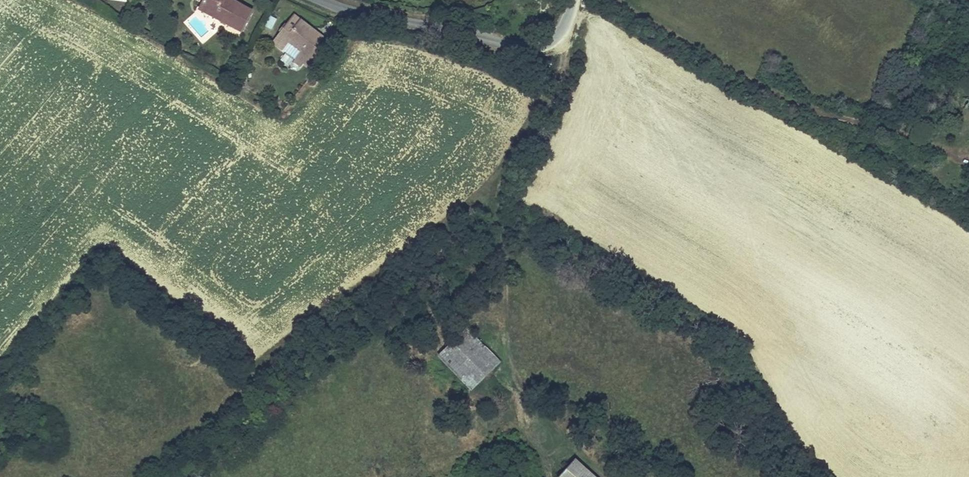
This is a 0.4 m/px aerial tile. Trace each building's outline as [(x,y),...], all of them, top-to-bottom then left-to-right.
[(203,4),(200,10),(242,32),(252,11),(231,0),(196,0),(203,4)] [(272,29),(276,18),(270,16),(266,27),(272,29)] [(273,43),(282,49),(287,43),(300,53),(295,59),(294,62),(300,67),(304,63),(321,39),(323,37),(294,16),(273,43)] [(321,39),(304,63),(310,67),(327,44),(321,39)] [(282,49),(295,59),(300,53),(287,43),(282,49)] [(948,199),(961,206),(965,200),(952,192),(948,199)] [(463,329),(438,355),(473,389),(498,364),(463,329)] [(562,476),(592,476),(575,462),(562,476)]
